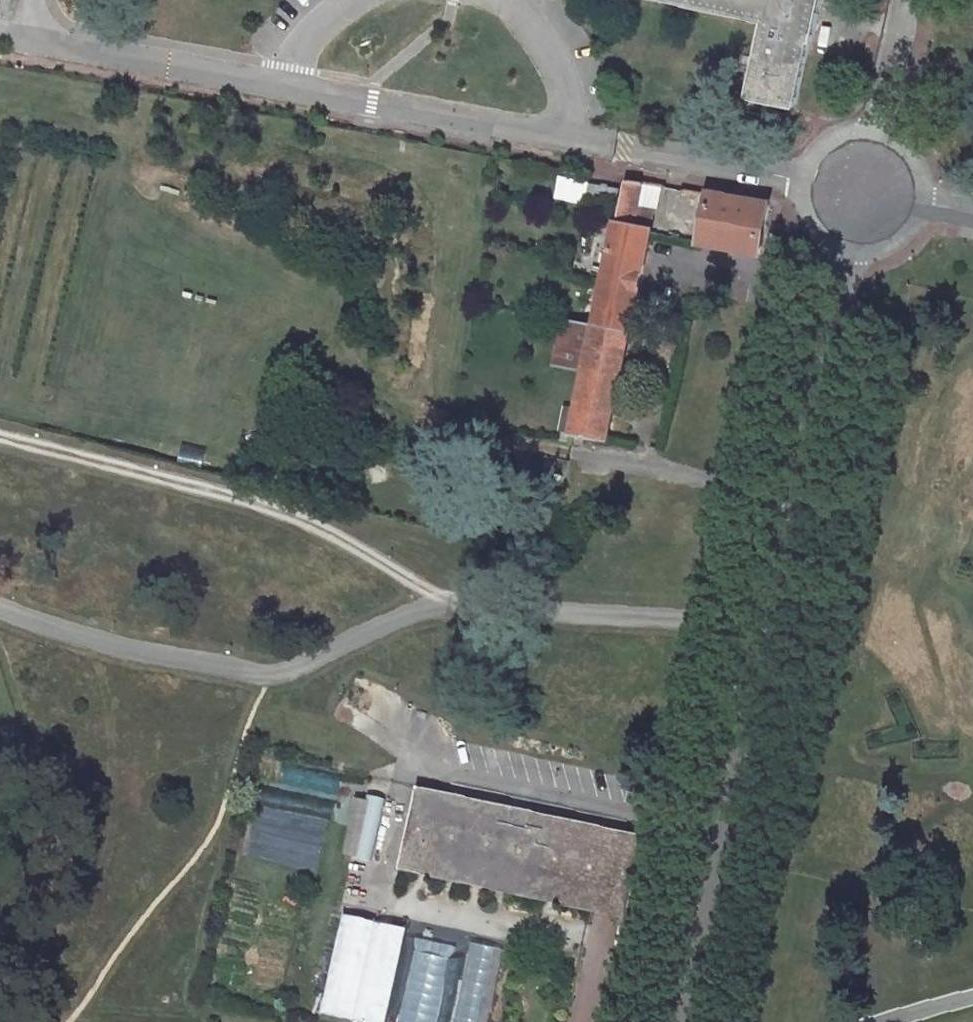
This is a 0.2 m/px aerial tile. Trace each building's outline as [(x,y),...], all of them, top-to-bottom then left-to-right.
[(764,24),(757,58),(755,68),(748,100),(754,101),(797,110),(810,50),(811,44),(813,45),(823,0),(653,0),(764,24)] [(559,175),(556,198),(586,202),(589,179),(559,175)] [(636,301),(651,231),(635,228),(644,182),(627,179),(625,189),(595,328),(587,368),(573,434),(597,439),(626,299),(636,301)] [(769,204),(710,193),(701,242),(760,253),(769,204)] [(567,322),(558,362),(587,368),(595,328),(567,322)] [(402,867),(592,909),(594,900),(628,908),(644,836),(419,787),(402,867)] [(355,795),(347,853),(371,856),(379,798),(355,795)] [(404,922),(339,913),(325,1015),(380,1021),(390,1021),(404,922)] [(399,1021),(439,1021),(454,944),(416,936),(399,1021)] [(499,945),(466,940),(454,1021),(488,1021),(499,945)]
